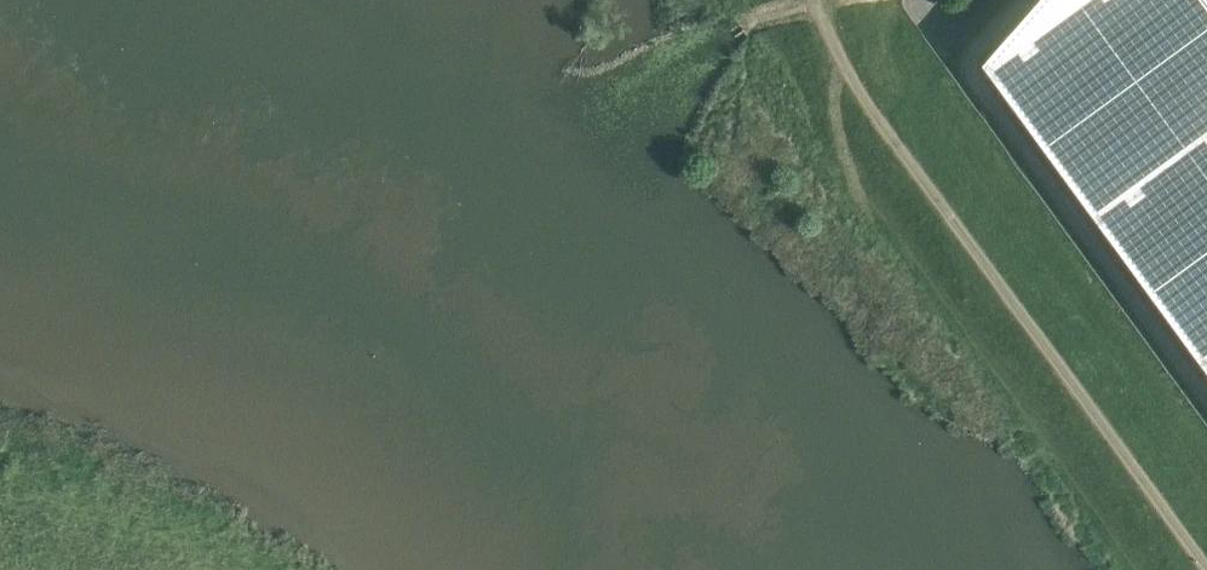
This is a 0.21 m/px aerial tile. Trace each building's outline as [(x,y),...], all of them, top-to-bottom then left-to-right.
[(988,61),(998,75),(1206,360),(1206,0),(1042,0),(988,61)]
